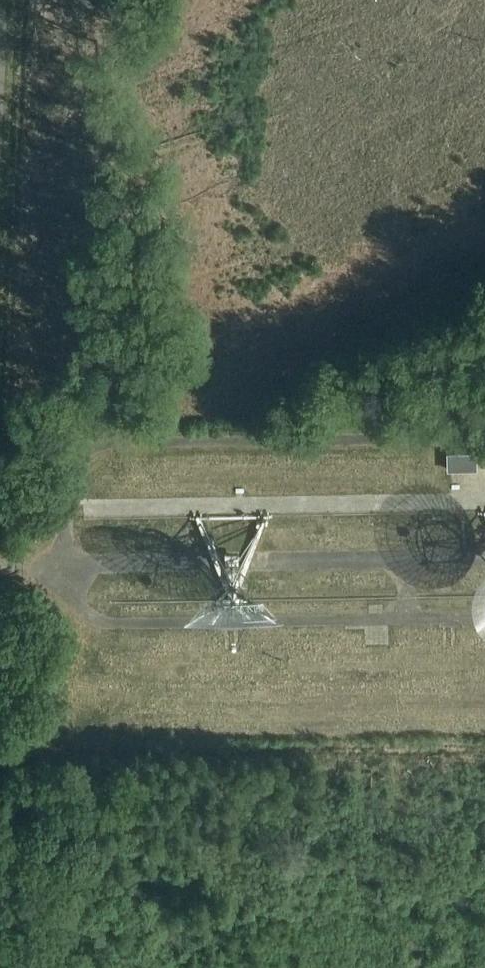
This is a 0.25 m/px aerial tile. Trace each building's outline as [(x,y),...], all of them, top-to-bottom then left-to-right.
[(447,453),(448,471),(477,470),(477,452),(447,453)]
